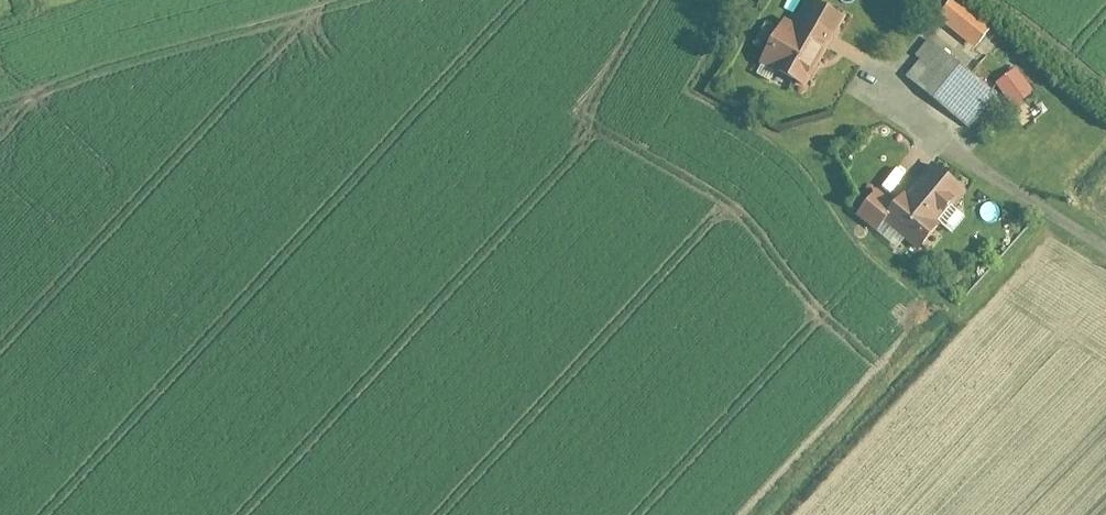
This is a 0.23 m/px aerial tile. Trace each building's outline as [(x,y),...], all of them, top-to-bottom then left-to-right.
[(756,50),(807,86),(840,40),(807,17),(794,36),(775,23),(756,50)] [(987,92),(928,45),(905,76),(963,122),(987,92)] [(1025,73),(1001,90),(1017,111),(1040,93),(1025,73)] [(860,214),(923,253),(973,195),(945,170),(917,202),(901,192),(893,205),(873,192),(860,214)]
